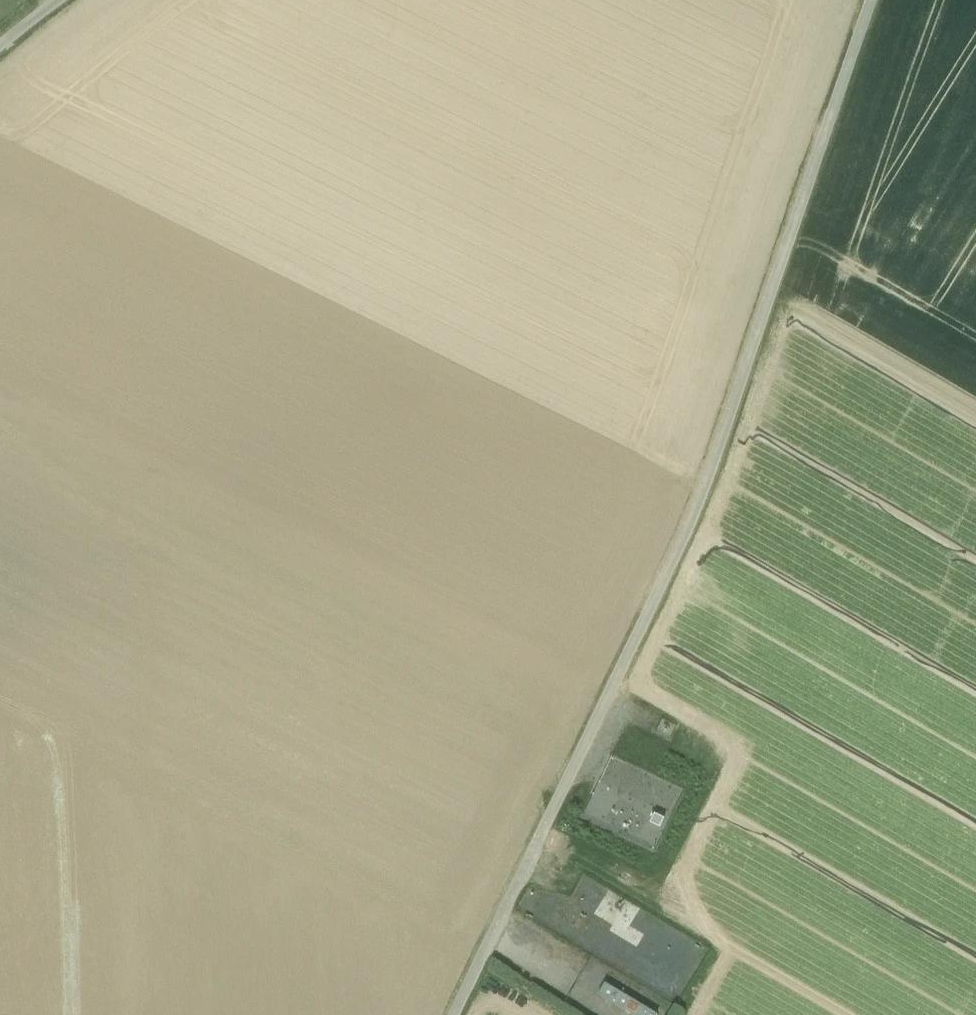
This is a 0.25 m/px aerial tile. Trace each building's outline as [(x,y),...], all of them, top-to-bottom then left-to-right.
[(604,985),(596,997),(626,1014),(653,1014),(604,985)]
